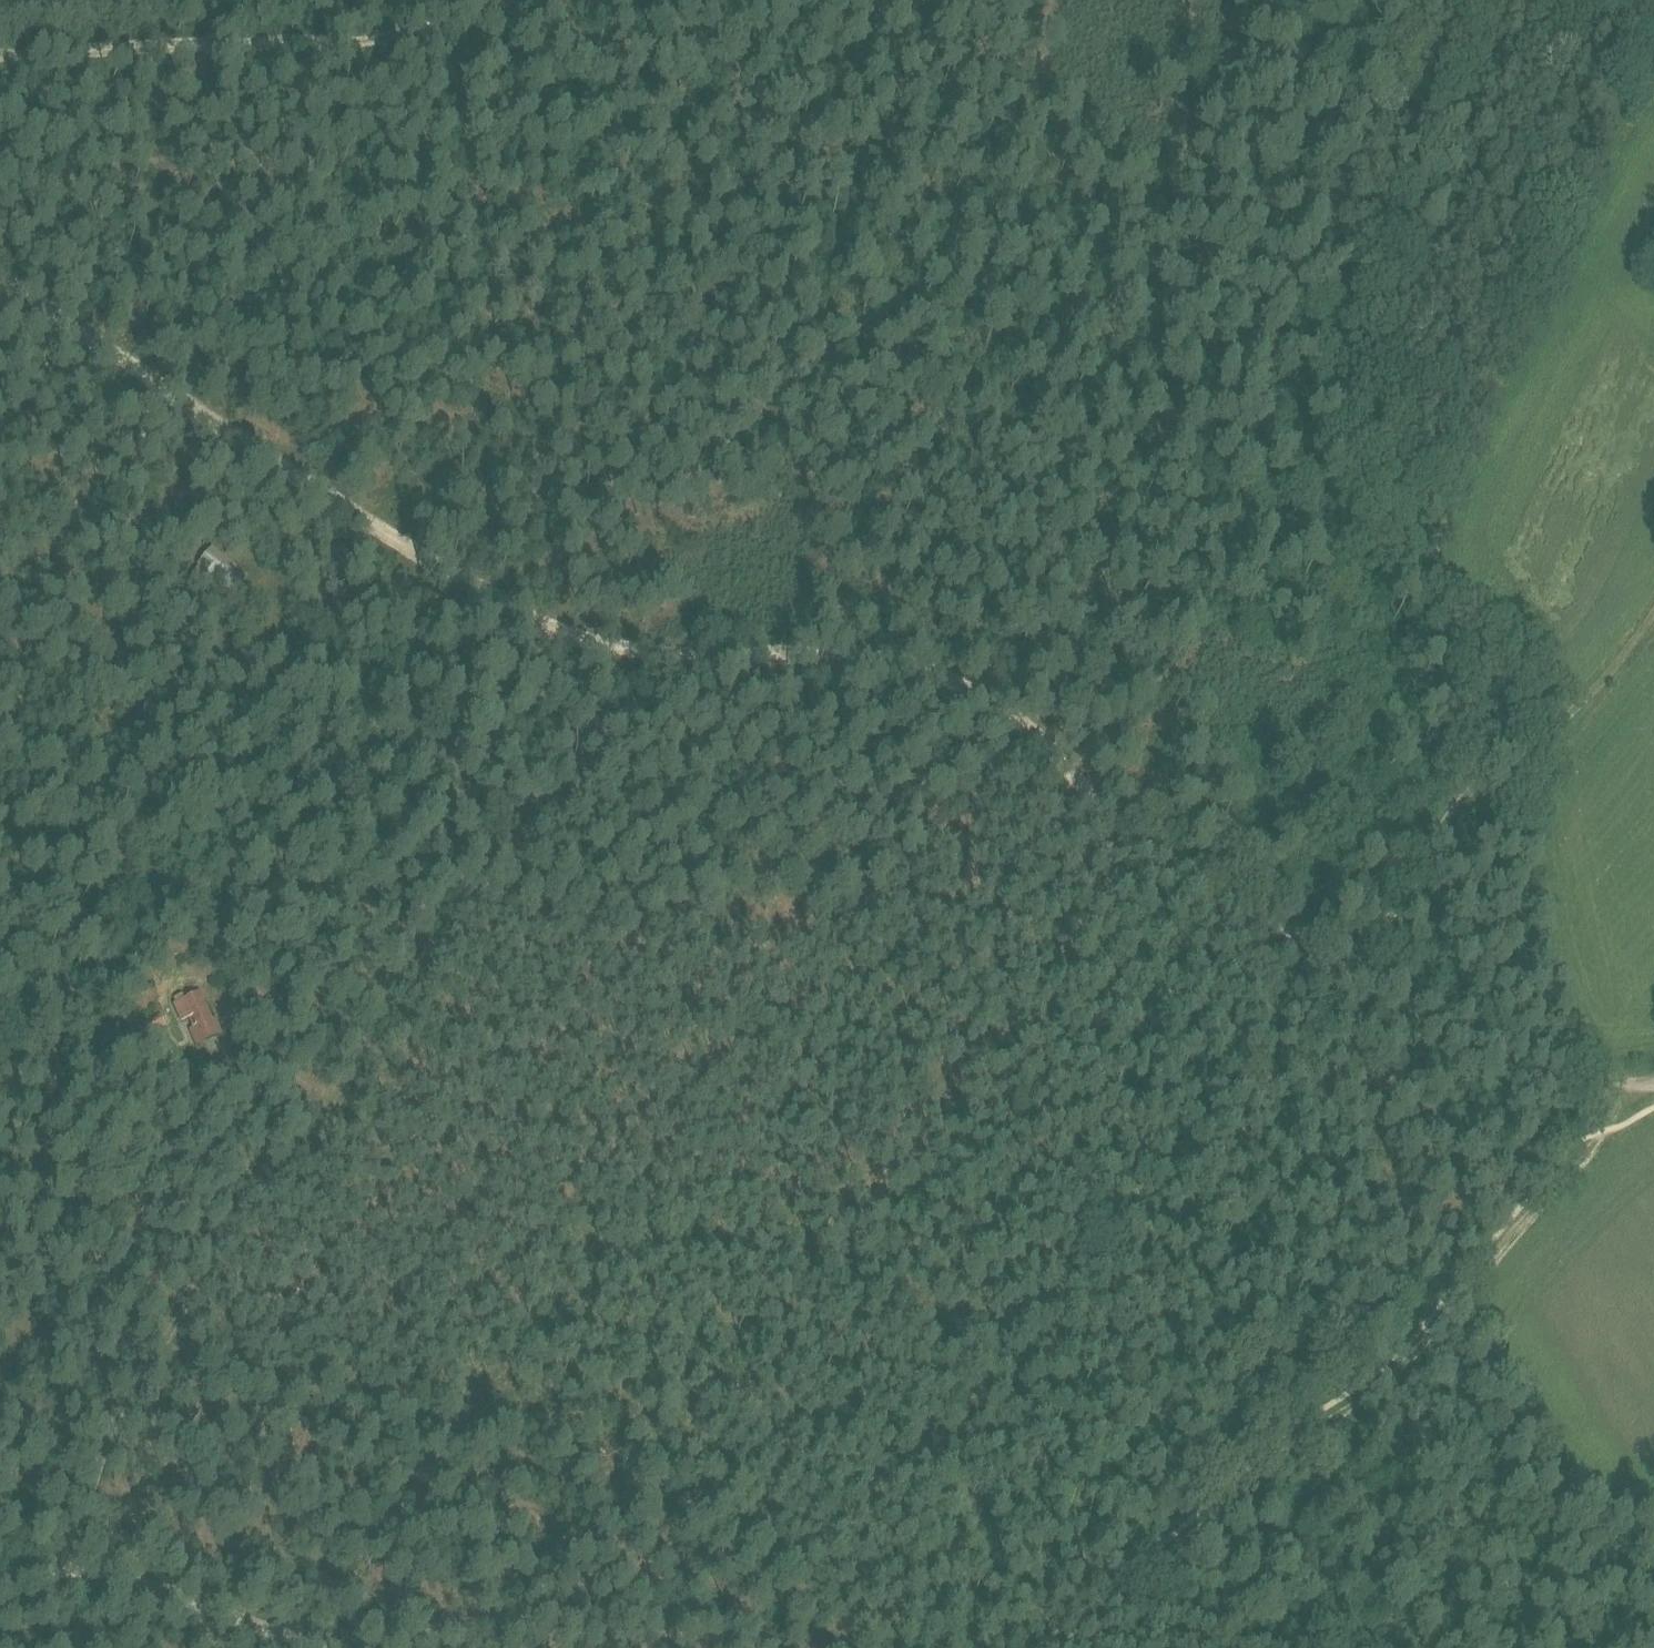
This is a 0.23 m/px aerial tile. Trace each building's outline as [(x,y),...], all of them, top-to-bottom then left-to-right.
[(216,1019),(211,1020),(200,992),(185,998),(183,994),(176,997),(177,1001),(175,1002),(183,1021),(190,1018),(194,1027),(189,1029),(195,1045),(222,1035),(216,1019)]
